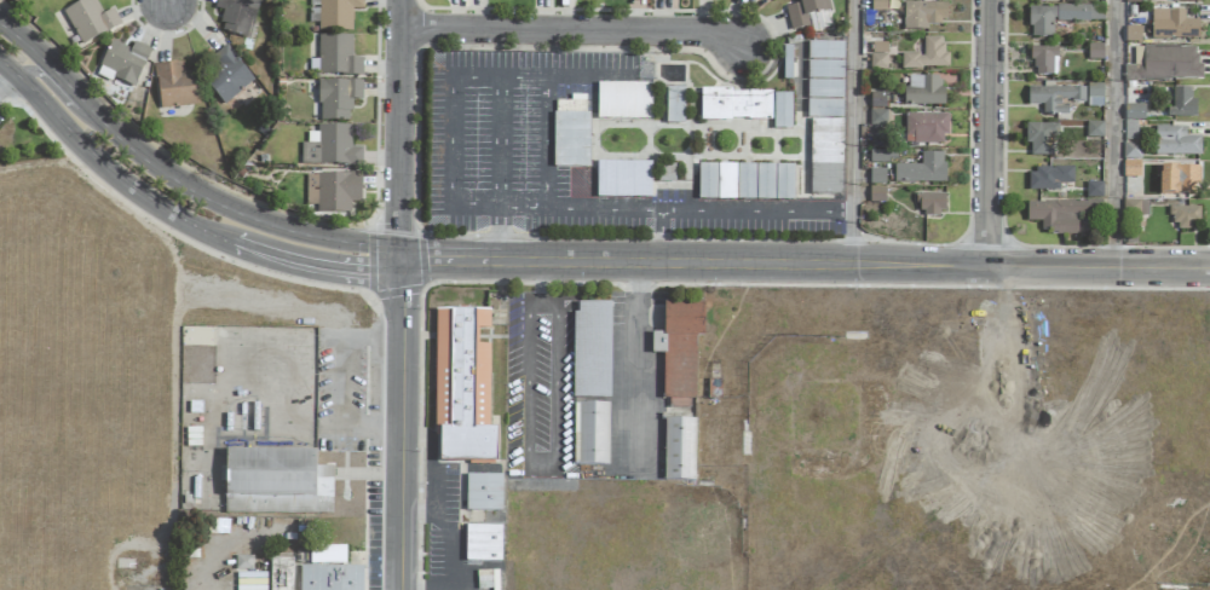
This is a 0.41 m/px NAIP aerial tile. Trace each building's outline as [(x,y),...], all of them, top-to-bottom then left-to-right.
[(112,9),(102,14),(94,0),(82,0),(62,12),(81,46),(120,24),(112,9)] [(212,13),(223,16),(219,30),(248,38),(258,0),(216,0),(212,13)] [(318,31),(351,32),(352,9),(362,10),(362,0),(318,0),(318,31)] [(784,8),(790,31),(810,26),(812,31),(829,27),(822,0),(794,0),(795,5),(784,8)] [(885,10),(886,0),(871,0),(871,10),(885,10)] [(945,3),(904,2),(903,30),(927,31),(927,26),(944,26),(945,3)] [(1052,22),(1103,23),(1103,7),(1029,6),(1028,37),(1052,38),(1052,22)] [(1198,21),(1184,21),(1184,11),(1151,11),(1151,39),(1198,39),(1198,21)] [(351,36),(318,36),(318,76),(361,76),(362,59),(351,59),(351,36)] [(901,54),(901,68),(948,69),(948,53),(942,53),(942,38),(923,37),(923,54),(901,54)] [(133,43),(130,50),(110,41),(96,73),(133,89),(150,50),(133,43)] [(843,42),(807,42),(807,60),(843,61),(843,42)] [(870,69),(885,70),(886,43),(871,43),(870,69)] [(1102,61),(1102,45),(1088,45),(1087,60),(1102,61)] [(222,105),(253,81),(225,46),(208,60),(220,75),(206,85),(222,105)] [(1202,79),(1201,64),(1197,64),(1196,46),(1133,48),(1133,66),(1124,66),(1125,81),(1202,79)] [(1056,48),(1032,48),(1032,76),(1056,76),(1056,48)] [(842,80),(843,62),(807,61),(807,80),(842,80)] [(159,110),(199,106),(195,71),(183,73),(182,63),(154,65),(159,110)] [(942,76),(905,77),(905,105),(942,104),(942,76)] [(361,81),(319,81),(318,121),(350,122),(350,100),(361,100),(361,81)] [(842,81),(806,81),(806,99),(842,99),(842,81)] [(651,84),(597,84),(596,120),(650,120),(651,84)] [(1102,84),(1087,84),(1087,108),(1102,107),(1102,84)] [(1027,105),(1042,104),(1043,115),(1068,114),(1067,103),(1084,102),(1084,87),(1027,88),(1027,105)] [(683,124),(684,88),(666,88),(665,124),(683,124)] [(1195,118),(1196,99),(1190,99),(1190,88),(1169,88),(1169,117),(1195,118)] [(771,121),(771,91),(700,90),(699,120),(771,121)] [(791,130),(791,94),(773,94),(772,130),(791,130)] [(805,118),(841,119),(842,101),(806,100),(805,118)] [(1144,121),(1144,105),(1125,105),(1125,120),(1144,121)] [(869,125),(885,125),(885,112),(870,111),(869,125)] [(553,167),(588,168),(588,114),(553,113),(553,167)] [(946,114),(904,115),(905,144),(946,144),(946,114)] [(841,195),(841,120),(809,120),(809,195),(841,195)] [(1102,138),(1102,123),(1068,122),(1067,138),(1102,138)] [(1056,125),(1025,124),(1025,145),(1030,145),(1030,156),(1056,156),(1056,125)] [(351,126),(317,126),(317,133),(307,133),(307,144),(301,144),(301,165),(361,166),(361,148),(350,148),(351,126)] [(1200,137),(1185,138),(1185,127),(1155,127),(1155,156),(1200,155),(1200,137)] [(1140,160),(1140,144),(1123,144),(1122,160),(1140,160)] [(869,163),(888,162),(887,151),(869,152),(869,163)] [(920,165),(894,165),(894,183),(944,184),(944,153),(920,153),(920,165)] [(650,199),(651,163),(596,161),(595,198),(650,199)] [(1123,177),(1139,177),(1140,161),(1123,161),(1123,177)] [(674,183),(675,165),(658,164),(657,182),(674,183)] [(735,165),(698,164),(697,200),(735,200),(735,165)] [(755,165),(736,165),(736,200),(754,200),(755,165)] [(793,165),(756,165),(755,200),(793,200),(793,165)] [(1196,194),(1196,166),(1159,166),(1159,195),(1196,194)] [(1028,191),(1058,191),(1058,184),(1072,184),(1073,169),(1028,168),(1028,191)] [(350,213),(350,203),(361,203),(360,174),(316,175),(317,214),(350,213)] [(1085,197),(1102,198),(1102,183),(1086,182),(1085,197)] [(945,194),(920,194),(920,215),(945,215),(945,194)] [(1146,216),(1146,201),(1123,201),(1123,215),(1146,216)] [(1026,202),(1026,222),(1039,222),(1039,230),(1052,230),(1052,235),(1077,235),(1077,217),(1102,217),(1102,202),(1026,202)] [(1199,207),(1168,207),(1169,228),(1199,228),(1199,207)] [(609,399),(611,303),(574,302),(572,399),(609,399)] [(703,304),(664,304),(663,399),(671,399),(670,408),(695,408),(695,336),(703,336),(703,304)] [(439,462),(496,462),(496,428),(488,428),(488,345),(474,345),(474,329),(489,329),(489,311),(433,311),(433,436),(439,436),(439,462)] [(654,354),(664,353),(663,333),(653,334),(654,354)] [(608,405),(575,404),(574,465),(607,466),(608,405)] [(695,420),(664,420),(663,481),(694,481),(695,420)] [(331,515),(332,466),(315,466),(315,451),(225,450),(224,514),(331,515)] [(465,511),(501,512),(501,475),(465,475),(465,511)] [(464,562),(500,562),(500,526),(465,526),(464,562)] [(345,547),(309,547),(308,565),(345,565),(345,547)] [(252,571),(252,556),(234,556),(234,571),(252,571)] [(292,559),(269,559),(268,589),(292,589),(292,559)] [(298,566),(298,589),(362,589),(362,567),(298,566)] [(236,574),(236,589),(266,589),(266,573),(236,574)]
